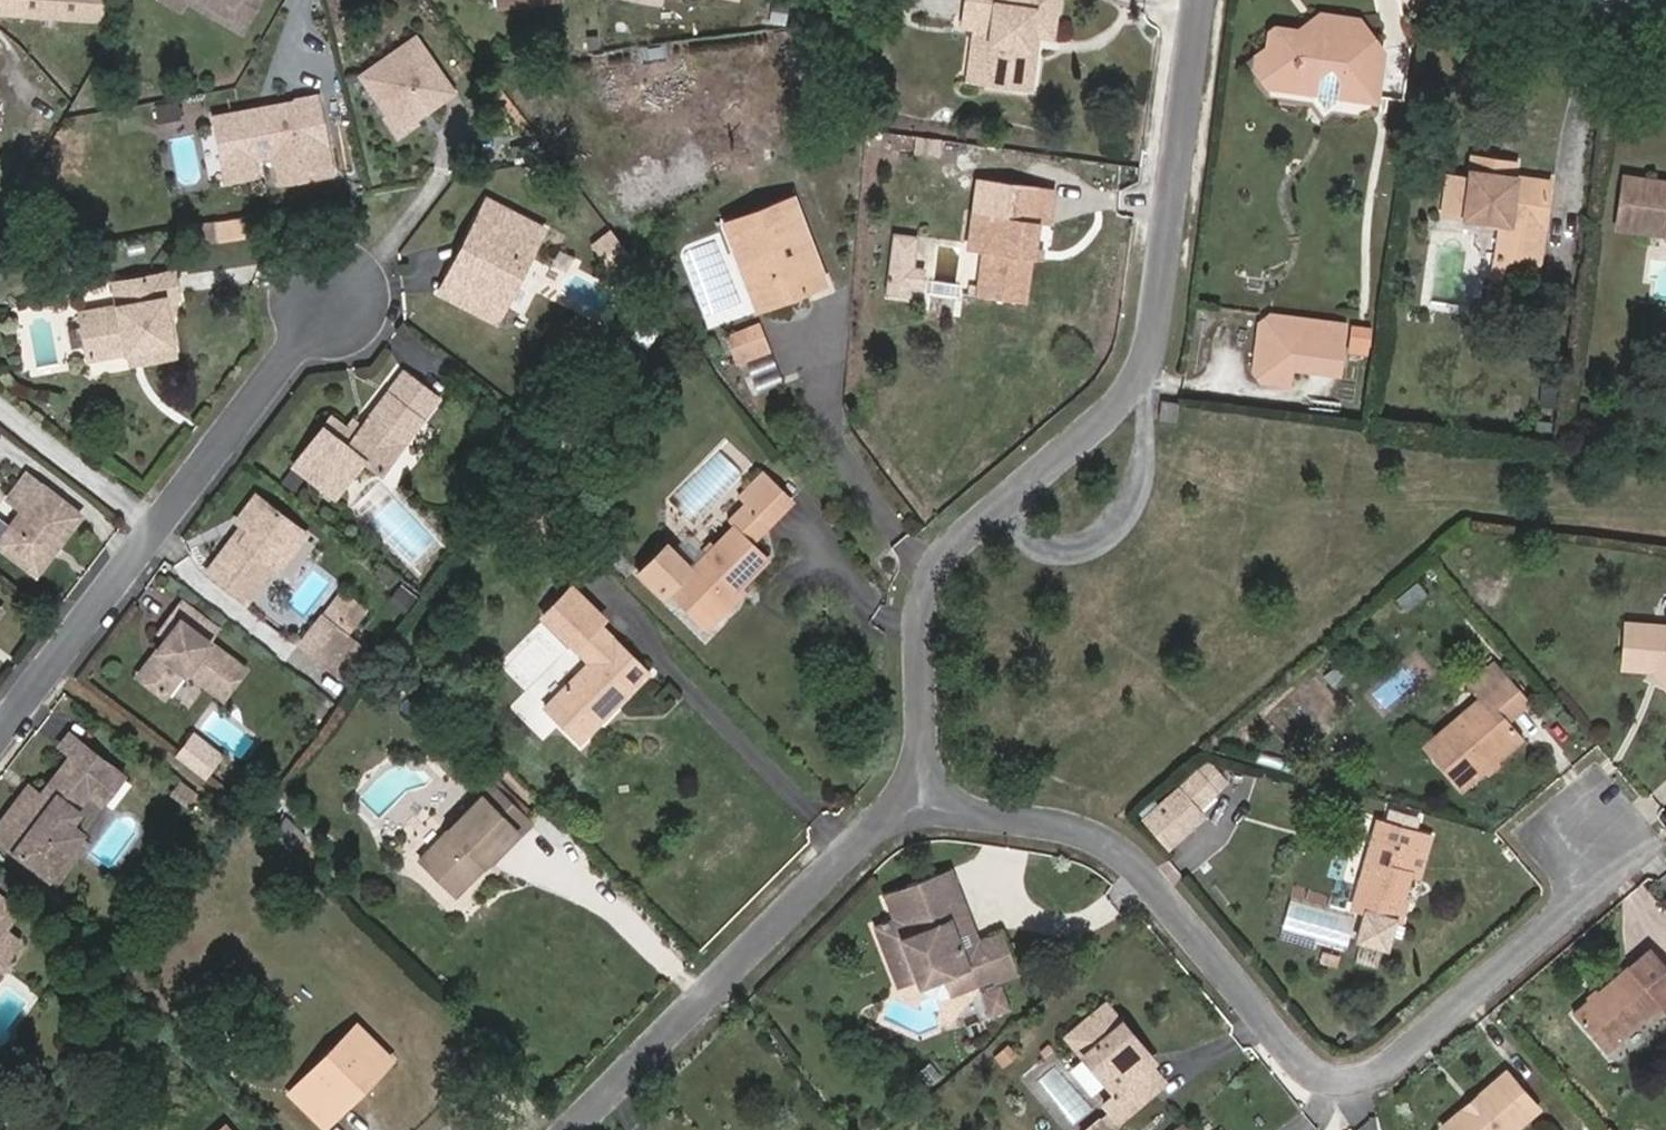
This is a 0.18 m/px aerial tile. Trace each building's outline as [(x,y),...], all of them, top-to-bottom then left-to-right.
[(99,19),(101,0),(4,0),(3,11),(99,19)] [(168,1),(183,10),(189,0),(169,0),(168,1)] [(234,17),(229,24),(248,35),(269,0),(205,0),(234,17)] [(1067,39),(1073,0),(982,0),(979,21),(1007,24),(998,87),(1044,92),(1050,51),(1045,50),(1047,37),(1067,39)] [(988,32),(982,84),(998,87),(1007,24),(979,21),(978,31),(988,32)] [(1392,59),(1385,59),(1386,51),(1373,49),(1375,36),(1367,36),(1368,27),(1332,22),(1331,38),(1322,37),(1321,44),(1312,49),(1308,40),(1285,38),(1280,80),(1298,82),(1307,94),(1328,97),(1332,71),(1352,73),(1348,100),(1386,106),(1392,59)] [(402,142),(458,108),(424,52),(368,86),(402,142)] [(261,161),(282,157),(287,185),(338,177),(325,100),(304,103),(305,106),(277,111),(278,118),(264,120),(263,113),(223,119),(230,166),(261,161)] [(182,106),(160,109),(163,126),(185,122),(182,106)] [(1525,254),(1549,257),(1562,178),(1527,173),(1511,171),(1513,158),(1486,154),(1483,175),(1460,171),(1454,208),(1476,212),(1513,218),(1513,223),(1508,251),(1525,254)] [(1527,173),(1529,160),(1513,158),(1511,171),(1527,173)] [(261,161),(230,166),(233,183),(264,178),(261,161)] [(1635,171),(1627,223),(1665,230),(1665,176),(1635,171)] [(1045,264),(1045,263),(1047,251),(1051,229),(1063,231),(1068,193),(1030,189),(1026,213),(1025,223),(1009,221),(988,217),(983,254),(997,256),(992,290),(990,303),(1037,309),(1045,264)] [(465,300),(511,321),(553,227),(495,201),(478,240),(485,243),(468,283),(471,284),(465,300)] [(829,271),(821,270),(808,232),(813,227),(805,206),(749,227),(772,289),(762,293),(770,316),(837,292),(829,271)] [(1026,213),(1010,212),(1009,221),(1025,223),(1026,213)] [(1476,212),(1476,217),(1513,223),(1513,218),(1476,212)] [(225,240),(246,236),(243,219),(223,222),(225,240)] [(762,293),(772,289),(749,227),(738,231),(762,293)] [(808,232),(821,270),(829,271),(813,227),(808,232)] [(924,235),(922,264),(936,265),(938,236),(924,235)] [(619,273),(636,259),(618,237),(601,252),(619,273)] [(471,284),(468,283),(485,243),(478,240),(453,295),(465,300),(471,284)] [(922,281),(911,279),(915,249),(898,247),(893,289),(910,291),(921,293),(922,281)] [(1045,264),(1054,264),(1055,252),(1047,251),(1045,263),(1045,264)] [(1505,273),(1522,275),(1525,254),(1508,251),(1505,273)] [(182,362),(180,346),(173,304),(180,302),(187,301),(184,276),(125,286),(129,309),(93,315),(100,364),(141,357),(154,356),(155,366),(182,362)] [(887,300),(908,303),(910,291),(893,289),(888,289),(887,300)] [(984,290),(982,302),(990,303),(992,290),(984,290)] [(180,346),(187,345),(180,302),(173,304),(180,346)] [(1315,330),(1363,336),(1365,316),(1294,308),(1284,316),(1279,362),(1286,371),(1310,374),(1313,357),(1315,330)] [(1313,357),(1360,364),(1363,336),(1315,330),(1313,357)] [(753,375),(785,359),(771,333),(741,349),(753,375)] [(141,357),(142,368),(155,366),(154,356),(141,357)] [(436,420),(451,402),(415,373),(399,393),(436,420)] [(376,461),(394,474),(436,420),(399,393),(375,424),(375,425),(368,435),(360,429),(343,417),(307,465),(347,497),(376,461)] [(1175,416),(1189,416),(1190,398),(1175,397),(1175,416)] [(375,425),(367,419),(360,429),(368,435),(375,425)] [(779,520),(803,495),(775,467),(750,491),(756,497),(779,520)] [(62,547),(86,517),(31,475),(12,500),(25,509),(0,542),(0,543),(41,574),(56,555),(51,551),(57,543),(62,547)] [(217,572),(256,601),(283,563),(290,568),(317,532),(266,495),(247,520),(258,527),(251,538),(245,534),(217,572)] [(763,536),(779,520),(756,497),(740,514),(747,520),(763,536)] [(721,614),(753,581),(780,552),(763,536),(747,520),(705,565),(690,551),(666,551),(649,568),(672,592),(676,587),(687,574),(693,578),(689,584),(721,614)] [(690,551),(678,539),(666,551),(690,551)] [(56,555),(62,547),(57,543),(51,551),(56,555)] [(719,626),(757,585),(753,581),(721,614),(689,584),(693,578),(687,574),(676,587),(719,626)] [(629,701),(655,675),(609,629),(614,623),(583,591),(554,618),(598,663),(554,706),(588,742),(616,713),(615,705),(622,699),(629,701)] [(231,695),(255,665),(220,640),(192,619),(191,618),(182,611),(167,630),(174,635),(165,648),(170,651),(164,659),(159,656),(147,673),(174,693),(189,673),(203,672),(231,695)] [(220,640),(223,634),(194,612),(191,618),(192,619),(220,640)] [(311,644),(334,661),(355,634),(330,616),(311,644)] [(1625,621),(1621,665),(1649,668),(1665,688),(1665,626),(1625,621)] [(165,648),(159,656),(164,659),(170,651),(165,648)] [(1456,792),(1519,737),(1503,718),(1524,700),(1502,674),(1418,747),(1456,792)] [(615,705),(616,713),(629,701),(622,699),(615,705)] [(61,778),(70,783),(81,769),(80,756),(103,753),(76,733),(66,746),(78,755),(61,778)] [(215,780),(233,756),(206,735),(187,758),(215,780)] [(70,824),(96,790),(100,784),(105,787),(114,774),(108,770),(114,762),(103,753),(80,756),(81,769),(70,783),(61,778),(47,795),(35,797),(30,793),(0,832),(0,834),(62,881),(93,841),(70,824)] [(96,790),(110,801),(130,774),(114,762),(108,770),(114,774),(105,787),(100,784),(96,790)] [(1193,810),(1212,793),(1197,775),(1178,791),(1193,810)] [(498,782),(455,825),(458,829),(501,786),(498,782)] [(47,795),(35,786),(30,793),(35,797),(47,795)] [(492,866),(498,860),(537,821),(501,786),(458,829),(426,860),(462,895),(485,872),(482,869),(489,862),(492,866)] [(1200,818),(1193,810),(1178,791),(1143,821),(1165,847),(1200,818)] [(498,860),(501,863),(540,824),(537,821),(498,860)] [(1392,927),(1398,905),(1406,879),(1412,857),(1420,858),(1425,837),(1374,823),(1348,914),(1361,918),(1352,947),(1383,956),(1391,926),(1392,927)] [(1406,879),(1414,881),(1420,858),(1412,857),(1406,879)] [(485,872),(492,866),(489,862),(482,869),(485,872)] [(966,917),(950,875),(919,886),(935,928),(966,917)] [(966,917),(935,928),(919,886),(884,900),(893,922),(904,949),(898,962),(912,970),(916,985),(932,980),(942,985),(967,977),(973,991),(994,984),(1015,976),(1001,938),(978,946),(970,949),(966,940),(972,930),(966,917)] [(14,902),(0,890),(0,920),(14,902)] [(25,912),(14,902),(0,920),(0,923),(10,931),(25,912)] [(1392,927),(1398,928),(1403,907),(1398,905),(1392,927)] [(898,962),(904,949),(893,922),(875,929),(900,992),(916,985),(912,970),(898,962)] [(24,943),(10,931),(0,923),(0,961),(6,966),(24,943)] [(978,946),(972,930),(966,940),(970,949),(978,946)] [(1605,1051),(1662,1002),(1665,1006),(1665,963),(1651,947),(1599,991),(1588,1000),(1572,1014),(1605,1051)] [(999,987),(1017,980),(1015,976),(994,984),(996,989),(999,987)] [(942,985),(949,1002),(973,991),(967,977),(942,985)] [(916,985),(921,993),(942,985),(932,980),(916,985)] [(988,1023),(1008,1015),(999,987),(996,989),(977,997),(988,1023)] [(1596,988),(1586,997),(1588,1000),(1599,991),(1596,988)] [(1140,1076),(1149,1068),(1117,1029),(1121,1026),(1103,1006),(1065,1037),(1112,1095),(1101,1105),(1104,1109),(1116,1122),(1117,1123),(1154,1093),(1140,1076)] [(361,1086),(366,1091),(396,1062),(363,1026),(302,1083),(335,1119),(354,1101),(350,1096),(361,1086)] [(1535,1111),(1502,1074),(1474,1098),(1474,1107),(1466,1113),(1457,1111),(1437,1129),(1438,1129),(1512,1129),(1535,1111)] [(293,1091),(326,1128),(335,1119),(302,1083),(293,1091)] [(354,1101),(366,1091),(361,1086),(350,1096),(354,1101)] [(1457,1111),(1466,1113),(1474,1107),(1474,1098),(1457,1111)] [(1104,1109),(1096,1116),(1107,1128),(1116,1122),(1104,1109)] [(1107,1128),(1096,1116),(1079,1129),(1109,1129),(1107,1128)]
